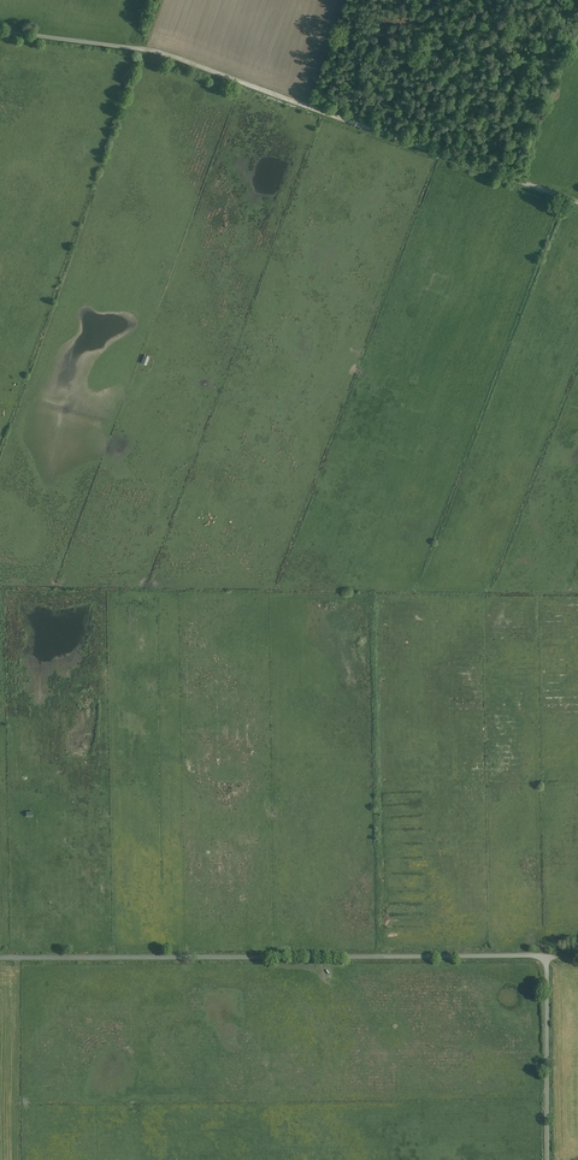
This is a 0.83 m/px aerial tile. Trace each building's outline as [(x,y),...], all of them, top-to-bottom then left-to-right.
[(150,357),(144,355),(141,363),(147,365),(150,357)]
